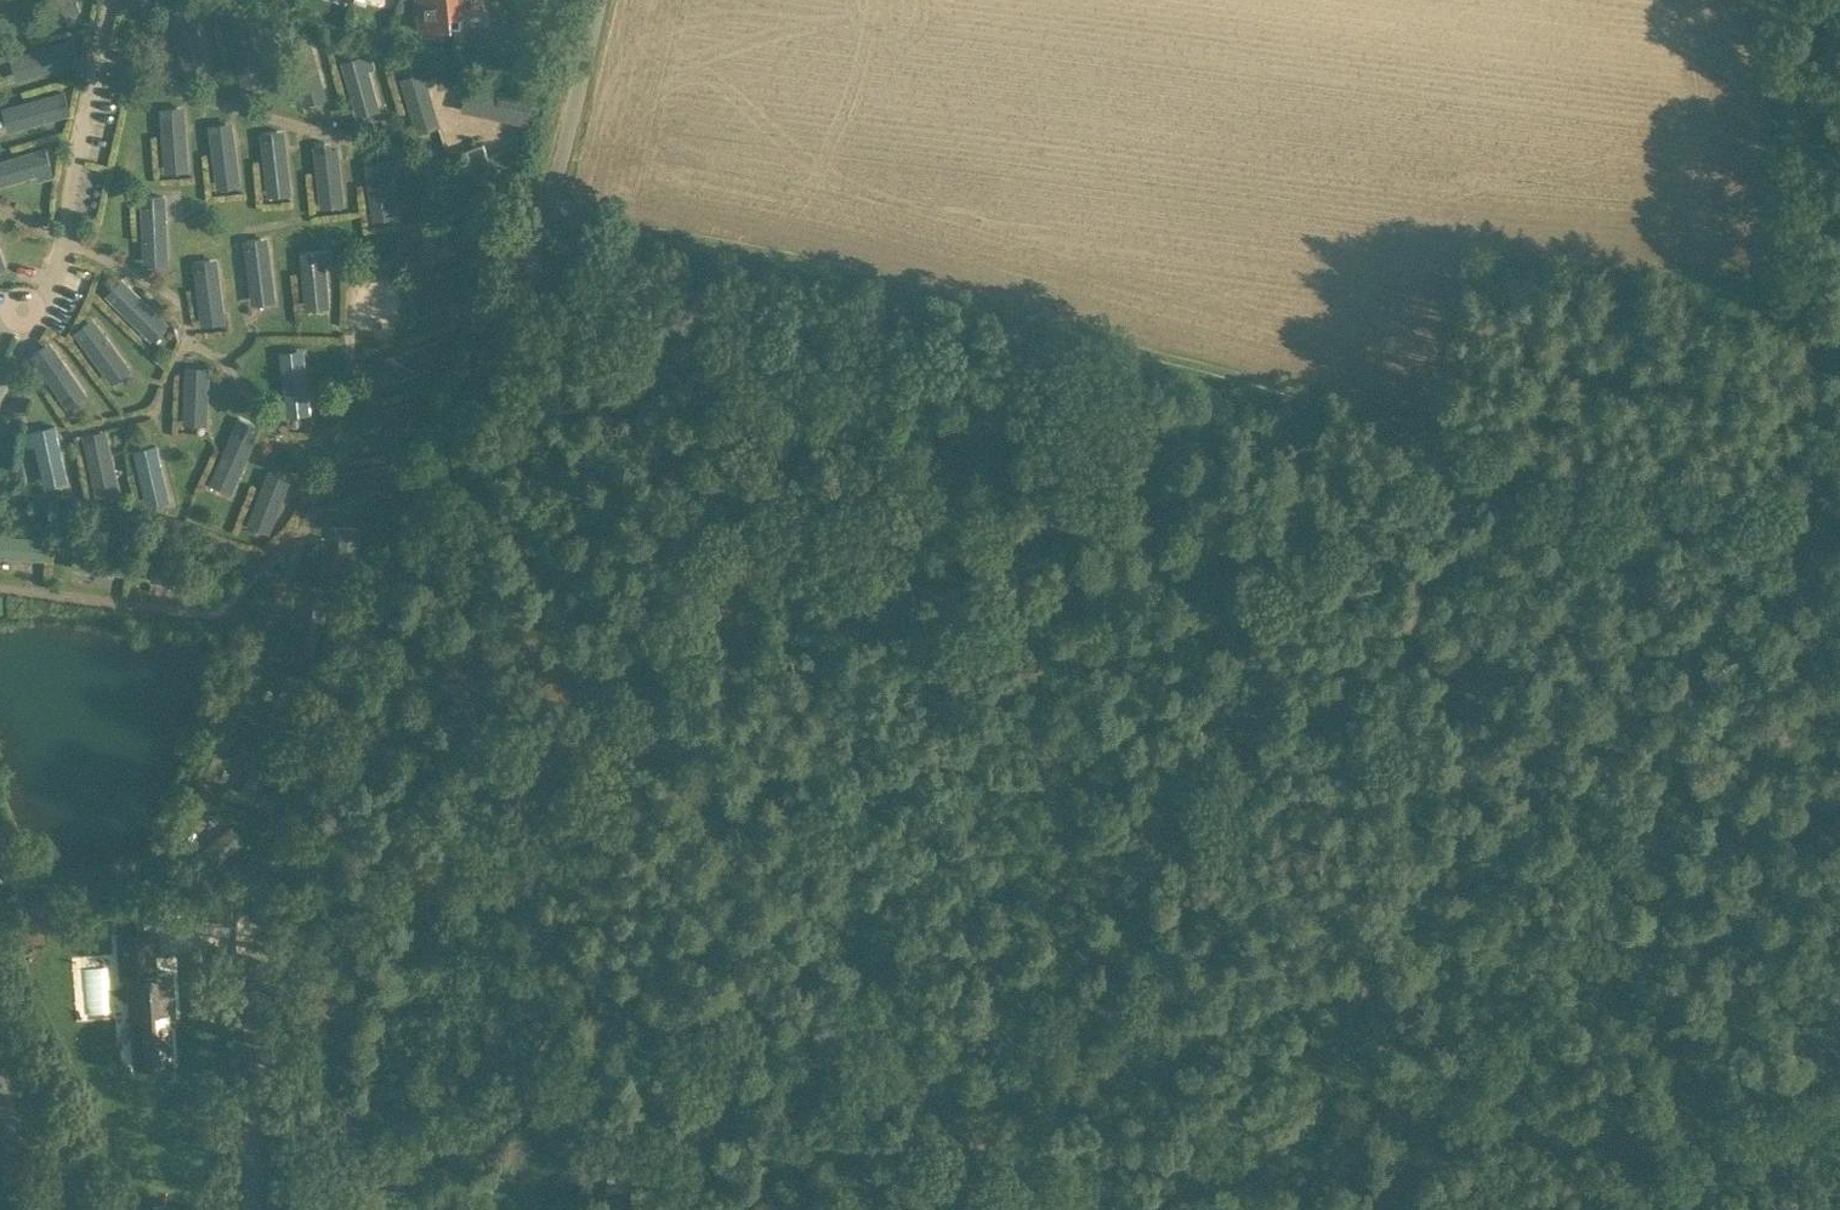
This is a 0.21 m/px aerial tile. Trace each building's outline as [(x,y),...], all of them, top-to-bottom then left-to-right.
[(84,12),(80,0),(34,0),(21,3),(28,27),(84,12)] [(453,25),(450,0),(418,0),(421,28),(453,25)] [(461,13),(483,11),(482,0),(450,0),(453,25),(462,24),(461,13)] [(226,27),(244,85),(270,77),(252,19),(226,27)] [(180,42),(186,66),(209,60),(203,36),(180,42)] [(20,79),(75,64),(68,40),(13,56),(20,79)] [(291,49),(308,105),(331,97),(315,42),(291,49)] [(344,61),(361,116),(384,108),(368,54),(344,61)] [(404,77),(421,133),(444,125),(428,70),(404,77)] [(11,130),(67,114),(59,91),(4,106),(11,130)] [(541,98),(505,91),(500,115),(536,122),(541,98)] [(164,113),(167,171),(192,169),(188,112),(164,113)] [(213,131),(219,188),(244,185),(237,128),(213,131)] [(265,138),(271,196),(295,193),(289,136),(265,138)] [(478,186),(531,167),(532,167),(523,144),(469,163),(478,186)] [(55,169),(48,146),(0,160),(0,185),(55,169)] [(317,150),(323,207),(347,204),(342,147),(317,150)] [(368,163),(376,220),(400,216),(393,160),(368,163)] [(143,206),(147,263),(171,261),(168,204),(143,206)] [(458,250),(512,231),(504,208),(450,227),(458,250)] [(9,266),(0,240),(0,270),(9,266)] [(248,246),(254,304),(278,301),(272,244),(248,246)] [(303,251),(309,308),(333,305),(328,248),(303,251)] [(198,266),(203,324),(228,321),(222,264),(198,266)] [(425,313),(480,295),(472,272),(417,290),(425,313)] [(114,300),(154,341),(171,323),(131,282),(114,300)] [(81,338),(116,383),(135,368),(100,323),(81,338)] [(396,380),(451,362),(443,339),(389,356),(396,380)] [(36,362),(68,409),(88,395),(56,348),(36,362)] [(283,358),(289,416),(313,412),(308,355),(283,358)] [(189,365),(187,423),(211,423),(214,366),(189,365)] [(368,438),(424,424),(418,401),(362,414),(368,438)] [(35,429),(47,486),(71,480),(59,424),(35,429)] [(235,492),(258,439),(236,430),(212,482),(235,492)] [(86,440),(99,497),(123,491),(110,435),(86,440)] [(136,449),(149,506),(173,500),(160,444),(136,449)] [(340,498),(397,487),(392,463),(335,474),(340,498)] [(274,533),(295,479),(272,470),(251,524),(274,533)] [(354,577),(361,526),(342,524),(336,575),(354,577)] [(315,601),(306,651),(326,654),(334,604),(315,601)] [(260,802),(274,754),(253,747),(238,796),(260,802)] [(156,974),(155,957),(154,934),(129,936),(120,937),(122,977),(132,976),(138,1066),(173,1063),(170,1023),(177,1022),(174,973),(156,974)] [(481,1197),(451,1209),(487,1209),(481,1197)]
